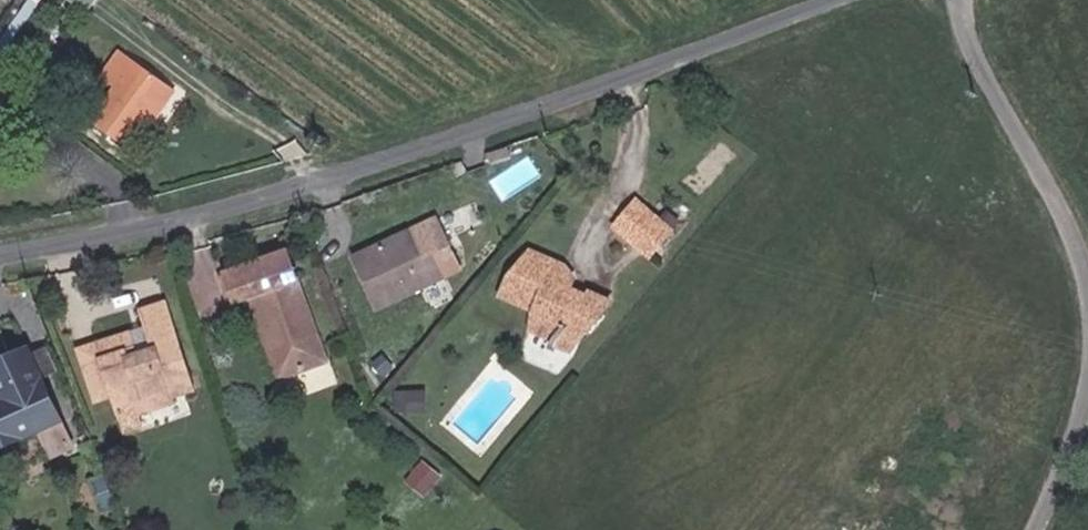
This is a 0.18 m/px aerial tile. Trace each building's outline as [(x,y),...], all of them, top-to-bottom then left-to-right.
[(141,154),(164,120),(185,90),(136,58),(114,90),(129,100),(107,130),(141,154)] [(164,120),(171,125),(192,95),(185,90),(164,120)] [(590,239),(612,254),(630,231),(607,216),(590,239)] [(612,254),(626,266),(645,242),(630,231),(612,254)] [(357,327),(432,296),(424,277),(402,286),(394,269),(389,258),(337,280),(357,327)] [(402,286),(424,277),(416,259),(394,269),(402,286)] [(275,399),(314,384),(266,268),(202,293),(215,324),(233,318),(250,359),(257,357),(264,374),(275,399)] [(584,318),(564,309),(559,319),(535,307),(542,294),(501,277),(480,316),(513,331),(503,347),(533,359),(542,344),(559,351),(584,318)] [(157,427),(184,418),(152,336),(125,347),(139,380),(119,387),(116,380),(89,390),(103,428),(120,422),(124,434),(156,423),(157,427)] [(533,359),(548,365),(559,351),(542,344),(533,359)] [(256,377),(264,374),(257,357),(250,359),(256,377)] [(89,390),(116,380),(110,364),(84,373),(89,390)] [(27,409),(42,403),(31,377),(15,385),(27,409)] [(49,457),(27,409),(15,385),(0,392),(0,479),(49,457)]
